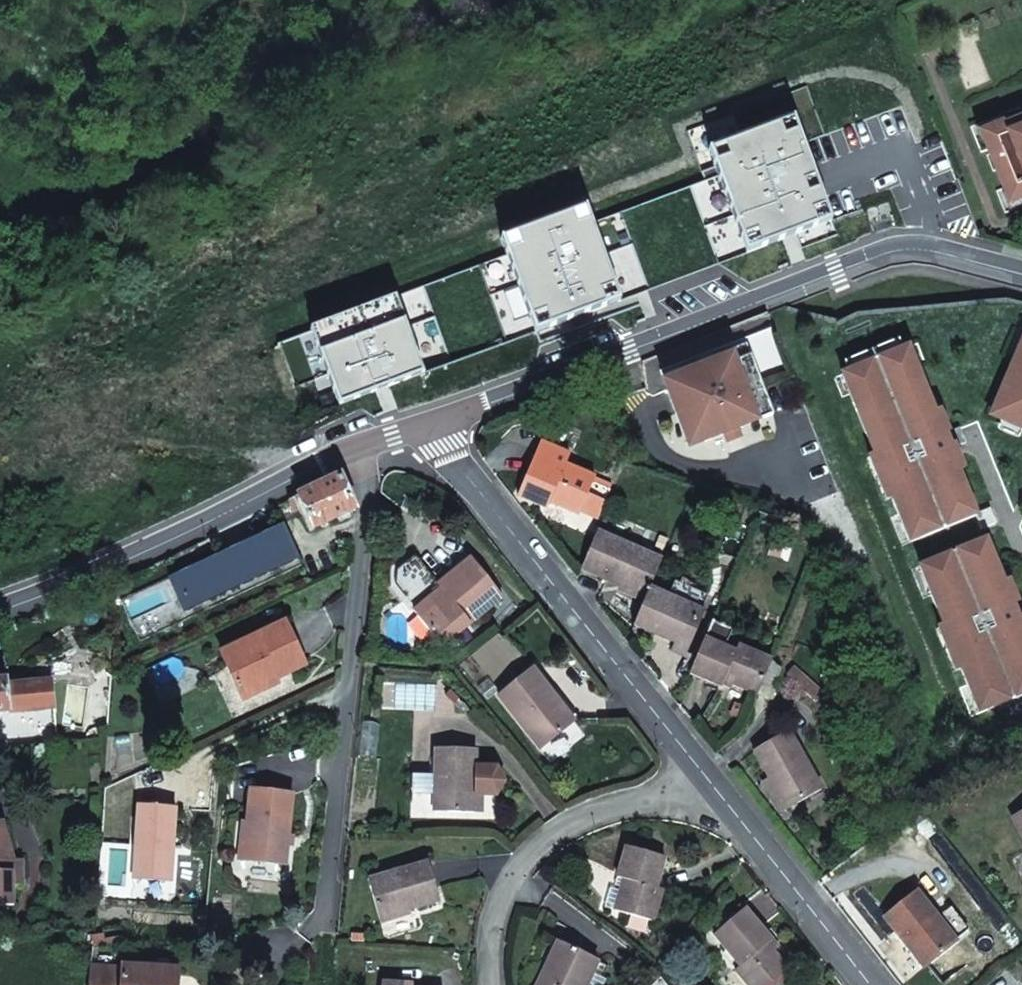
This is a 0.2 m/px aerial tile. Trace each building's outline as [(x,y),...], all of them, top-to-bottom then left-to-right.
[(741,133),(706,146),(718,176),(745,248),(765,241),(830,217),(790,113),(741,133)] [(745,248),(718,176),(706,146),(741,133),(734,114),(689,132),(706,180),(688,187),(717,263),(766,246),(765,241),(745,248)] [(985,135),(1011,201),(1021,196),(1021,120),(985,135)] [(717,263),(688,187),(619,213),(647,287),(717,263)] [(582,202),(499,234),(506,254),(534,331),(619,298),(591,224),(582,202)] [(647,287),(619,213),(591,224),(619,298),(647,287)] [(506,254),(478,266),(505,342),(534,331),(506,254)] [(478,266),(423,286),(452,362),(505,342),(478,266)] [(423,286),(393,298),(421,373),(452,362),(423,286)] [(391,293),(309,326),(339,405),(421,373),(393,298),(391,293)] [(1021,428),(1021,341),(1003,385),(1013,390),(1001,419),(1021,428)] [(1021,695),(1021,636),(1016,620),(1020,619),(1013,603),(1009,604),(1001,585),(1006,583),(984,527),(978,512),(961,468),(957,470),(948,448),(954,446),(948,430),(942,432),(934,413),(938,411),(910,345),(835,376),(972,715),(1021,695)] [(683,383),(667,389),(688,442),(703,436),(705,440),(725,433),(738,427),(774,413),(751,355),(735,361),(733,354),(680,376),(683,383)] [(617,384),(609,385),(612,399),(620,397),(617,384)] [(948,432),(954,446),(968,441),(962,426),(948,432)] [(738,427),(725,433),(728,440),(741,435),(738,427)] [(579,514),(595,476),(566,463),(570,453),(541,441),(518,495),(548,507),(550,502),(579,514)] [(343,476),(237,525),(245,544),(259,537),(261,541),(303,522),(297,510),(302,508),(307,519),(310,518),(315,527),(338,517),(351,510),(357,507),(343,476)] [(978,512),(984,527),(997,522),(992,507),(978,512)] [(353,516),(351,510),(338,517),(340,521),(353,516)] [(245,544),(237,525),(210,537),(218,556),(245,544)] [(599,531),(583,569),(647,595),(651,586),(663,557),(599,531)] [(473,557),(440,584),(443,588),(416,610),(444,645),(504,596),(473,557)] [(651,586),(647,595),(635,625),(677,643),(675,650),(688,656),(706,611),(651,586)] [(733,628),(713,620),(691,674),(723,687),(726,681),(758,694),(774,658),(740,645),(737,651),(726,646),(733,628)] [(247,683),(250,690),(280,676),(260,632),(195,662),(212,699),(247,683)] [(791,663),(814,667),(816,658),(793,653),(791,663)] [(816,658),(814,667),(829,671),(831,661),(816,658)] [(534,668),(499,695),(541,748),(570,724),(549,698),(554,694),(534,668)] [(53,681),(7,684),(7,679),(0,680),(0,711),(54,706),(53,681)] [(252,695),(250,690),(247,683),(212,699),(218,711),(252,695)] [(756,750),(771,778),(787,808),(822,789),(792,731),(756,750)] [(476,765),(477,748),(437,747),(435,810),(475,812),(476,794),(482,794),(497,795),(505,780),(497,766),(476,765)] [(787,808),(771,778),(765,781),(781,811),(787,808)] [(251,786),(248,820),(250,820),(247,857),(288,861),(294,789),(251,786)] [(167,840),(172,841),(175,803),(136,800),(131,874),(170,876),(171,854),(167,849),(167,840)] [(1013,818),(1021,834),(1021,813),(1013,818)] [(250,820),(248,820),(244,819),(241,857),(247,857),(250,820)] [(14,903),(14,884),(24,884),(24,859),(15,858),(5,820),(0,821),(0,903),(14,903)] [(666,857),(627,845),(618,876),(625,878),(615,909),(654,921),(663,888),(657,886),(666,857)] [(430,860),(370,878),(381,917),(441,900),(430,860)] [(886,917),(924,966),(957,941),(919,891),(886,917)] [(773,939),(747,907),(715,933),(742,966),(737,970),(749,984),(769,984),(789,968),(775,951),(768,943),(773,939)] [(780,947),(773,939),(768,943),(775,951),(780,947)] [(558,940),(536,984),(586,984),(598,960),(558,940)] [(178,970),(125,967),(126,948),(92,946),(89,984),(177,984),(178,970)]
